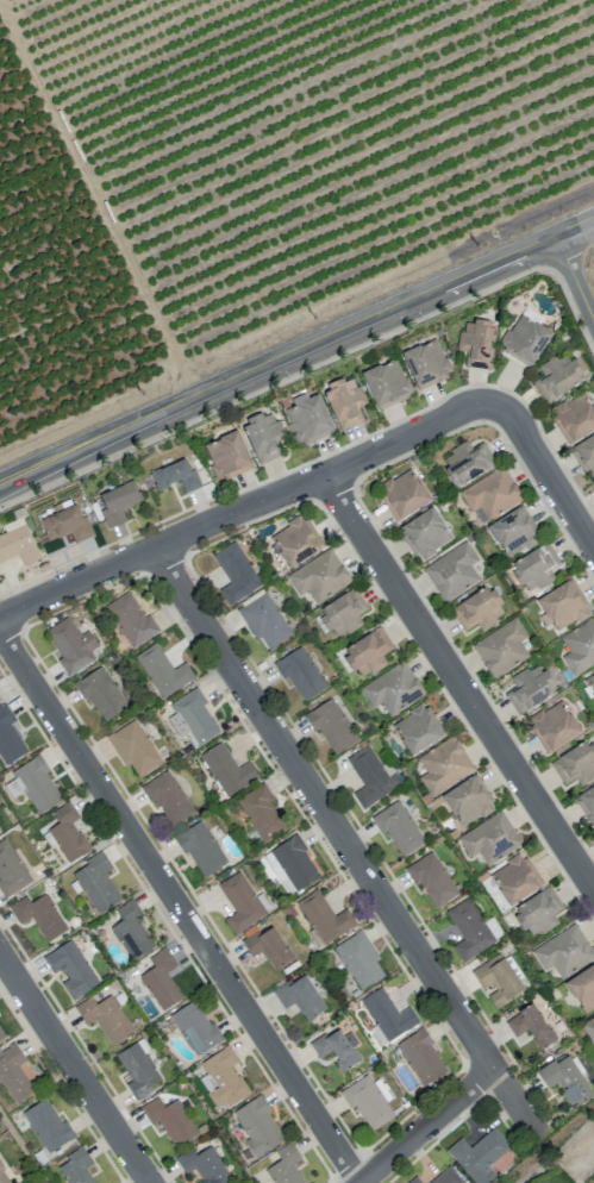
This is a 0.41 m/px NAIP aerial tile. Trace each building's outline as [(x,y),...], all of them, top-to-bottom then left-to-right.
[(529,367),(552,334),(520,313),(498,344),(529,367)] [(496,324),(462,320),(458,351),(466,352),(465,366),(490,369),(496,324)] [(402,353),(416,389),(452,375),(437,339),(402,353)] [(538,366),(543,376),(533,381),(545,403),(583,382),(568,353),(556,360),(554,357),(538,366)] [(361,373),(376,408),(412,393),(397,358),(361,373)] [(340,431),(363,421),(357,407),(365,404),(353,375),(322,388),(340,431)] [(319,394),(307,398),(305,393),(292,398),(295,406),(284,409),(298,446),(333,433),(319,394)] [(586,394),(552,409),(566,443),(593,430),(593,411),(586,394)] [(273,439),(282,435),(272,409),(241,422),(259,464),(280,455),(273,439)] [(202,445),(218,483),(253,467),(237,430),(202,445)] [(593,477),(593,435),(572,445),(588,480),(593,477)] [(484,442),(471,449),(468,443),(440,456),(456,486),(496,466),(484,442)] [(199,487),(186,457),(149,473),(157,491),(179,481),(184,493),(199,487)] [(429,501),(409,467),(375,489),(395,522),(429,501)] [(522,501),(505,467),(453,493),(471,527),(522,501)] [(106,528),(125,521),(121,509),(141,501),(134,481),(99,494),(104,507),(99,509),(106,528)] [(90,536),(78,504),(39,518),(47,542),(70,533),(74,543),(90,536)] [(417,560),(452,542),(433,507),(398,526),(417,560)] [(538,540),(518,507),(487,526),(507,559),(538,540)] [(267,536),(287,569),(320,549),(300,516),(267,536)] [(18,554),(23,566),(40,558),(22,520),(10,525),(11,528),(0,534),(0,562),(18,554)] [(212,554),(228,581),(216,589),(226,607),(261,586),(234,541),(212,554)] [(422,568),(444,603),(469,588),(468,586),(479,579),(470,565),(478,560),(466,541),(422,568)] [(554,578),(550,570),(561,563),(547,541),(510,565),(528,594),(554,578)] [(298,596),(308,591),(314,603),(350,583),(331,548),(285,574),(298,596)] [(534,599),(546,626),(552,623),(556,630),(589,615),(573,581),(534,599)] [(480,630),(507,615),(490,585),(450,608),(463,631),(477,623),(480,630)] [(362,623),(357,614),(367,609),(356,588),(317,610),(333,640),(362,623)] [(159,631),(149,614),(144,617),(127,591),(104,606),(131,648),(159,631)] [(253,641),(261,637),(266,648),(290,637),(269,593),(237,607),(253,641)] [(97,647),(88,630),(79,636),(68,616),(43,630),(68,675),(95,659),(90,651),(97,647)] [(471,644),(493,679),(529,657),(520,641),(527,637),(515,617),(471,644)] [(571,675),(593,664),(593,618),(560,636),(569,652),(561,656),(571,675)] [(357,679),(386,665),(382,654),(392,649),(382,628),(342,647),(357,679)] [(135,655),(160,699),(195,679),(185,662),(171,669),(156,643),(135,655)] [(302,703),(327,687),(300,646),(275,662),(302,703)] [(372,709),(381,703),(389,716),(425,694),(404,660),(359,687),(372,709)] [(516,713),(555,691),(539,662),(510,678),(515,687),(505,693),(516,713)] [(101,720),(124,709),(103,666),(73,681),(83,700),(90,697),(101,720)] [(582,679),(593,698),(593,671),(582,679)] [(185,733),(194,748),(219,732),(202,705),(206,702),(196,687),(169,704),(174,713),(167,718),(179,737),(185,733)] [(330,755),(356,742),(335,697),(308,710),(330,755)] [(547,753),(581,731),(560,699),(527,721),(547,753)] [(6,704),(0,707),(0,760),(3,766),(27,752),(10,724),(15,720),(6,704)] [(409,755),(442,739),(425,704),(392,720),(409,755)] [(124,767),(130,764),(137,776),(161,762),(135,719),(106,736),(124,767)] [(474,770),(454,736),(417,757),(426,772),(418,777),(430,796),(474,770)] [(593,775),(593,748),(590,740),(550,762),(562,785),(575,778),(578,784),(593,775)] [(237,768),(221,741),(199,754),(225,797),(259,777),(249,761),(237,768)] [(403,784),(389,761),(381,766),(368,745),(346,758),(363,787),(352,793),(361,809),(403,784)] [(63,798),(37,755),(10,772),(14,779),(7,783),(14,794),(21,789),(36,814),(63,798)] [(194,813),(168,769),(143,784),(169,828),(194,813)] [(442,794),(460,828),(495,809),(477,775),(442,794)] [(286,828),(269,800),(272,798),(263,783),(236,799),(261,842),(286,828)] [(575,795),(593,829),(593,785),(575,795)] [(381,835),(386,832),(401,857),(425,842),(399,799),(370,817),(381,835)] [(79,818),(68,801),(51,812),(58,823),(47,830),(68,863),(90,849),(73,822),(79,818)] [(457,837),(469,858),(478,853),(486,866),(522,844),(502,810),(457,837)] [(176,836),(201,878),(227,863),(202,821),(176,836)] [(268,851),(275,863),(270,866),(288,896),(319,877),(294,835),(268,851)] [(6,838),(0,841),(0,888),(5,896),(31,882),(6,838)] [(404,868),(414,885),(419,882),(435,908),(458,893),(431,851),(404,868)] [(112,868),(102,852),(71,870),(96,914),(121,900),(105,872),(112,868)] [(489,872),(508,905),(541,886),(522,853),(489,872)] [(255,896),(239,870),(217,884),(234,912),(224,919),(233,933),(272,909),(261,893),(255,896)] [(558,923),(553,913),(562,908),(552,887),(512,907),(528,938),(558,923)] [(322,945),(356,925),(346,908),(333,916),(317,889),(296,902),(322,945)] [(68,929),(45,894),(30,903),(25,895),(8,906),(20,925),(30,918),(46,942),(68,929)] [(130,961),(154,947),(137,918),(143,915),(132,898),(114,909),(121,920),(110,927),(130,961)] [(497,942),(493,934),(499,931),(492,918),(482,923),(469,898),(446,909),(462,940),(452,945),(461,961),(497,942)] [(575,923),(530,951),(543,971),(552,966),(560,979),(593,958),(593,953),(575,923)] [(241,940),(251,957),(262,951),(273,970),(292,958),(273,926),(260,933),(258,930),(241,940)] [(384,975),(375,962),(379,959),(361,930),(332,947),(359,990),(384,975)] [(61,983),(72,1000),(98,984),(71,939),(42,956),(52,973),(61,968),(68,979),(61,983)] [(166,971),(176,965),(165,947),(148,958),(153,967),(140,975),(160,1011),(182,998),(166,971)] [(525,990),(500,952),(471,971),(485,992),(496,1009),(525,990)] [(564,982),(584,1014),(593,1007),(593,964),(564,982)] [(273,992),(283,1009),(294,1002),(305,1021),(326,1009),(304,973),(273,992)] [(383,1041),(419,1024),(410,1006),(396,1013),(383,987),(362,997),(383,1041)] [(91,996),(74,1006),(86,1025),(95,1020),(109,1045),(133,1031),(111,994),(95,1004),(91,996)] [(221,1040),(195,999),(169,1015),(195,1056),(221,1040)] [(554,1040),(533,1003),(504,1020),(514,1037),(526,1030),(538,1050),(554,1040)] [(580,1021),(592,1045),(593,1044),(593,1014),(580,1021)] [(309,1044),(318,1058),(330,1051),(343,1071),(360,1060),(352,1047),(358,1044),(351,1031),(342,1036),(337,1027),(309,1044)] [(421,1028),(396,1043),(422,1086),(447,1071),(421,1028)] [(115,1054),(131,1081),(126,1084),(135,1101),(152,1090),(149,1085),(160,1078),(145,1053),(149,1050),(143,1038),(115,1054)] [(14,1042),(0,1050),(0,1081),(13,1103),(33,1091),(18,1065),(25,1060),(14,1042)] [(200,1061),(215,1088),(206,1093),(216,1110),(248,1093),(232,1065),(238,1061),(229,1045),(200,1061)] [(558,1082),(573,1107),(593,1095),(567,1053),(537,1072),(547,1089),(558,1082)] [(370,1132),(394,1116),(385,1102),(390,1099),(371,1071),(342,1090),(370,1132)] [(47,1154),(73,1137),(46,1096),(20,1114),(47,1154)] [(256,1156),(285,1140),(260,1096),(231,1112),(256,1156)] [(178,1099),(163,1106),(158,1097),(140,1105),(150,1125),(159,1120),(172,1146),(196,1135),(178,1099)] [(447,1148),(474,1182),(489,1182),(497,1177),(488,1165),(511,1147),(494,1127),(469,1147),(461,1137),(447,1148)] [(280,1160),(265,1169),(274,1182),(304,1182),(292,1163),(301,1158),(291,1141),(275,1151),(280,1160)] [(175,1158),(184,1174),(194,1169),(202,1182),(231,1182),(232,1182),(211,1145),(195,1155),(191,1148),(175,1158)] [(93,1163),(82,1147),(56,1164),(67,1182),(94,1182),(85,1168),(93,1163)] [(0,1163),(0,1182),(13,1182),(0,1163)] [(449,1166),(428,1182),(463,1182),(449,1166)]
